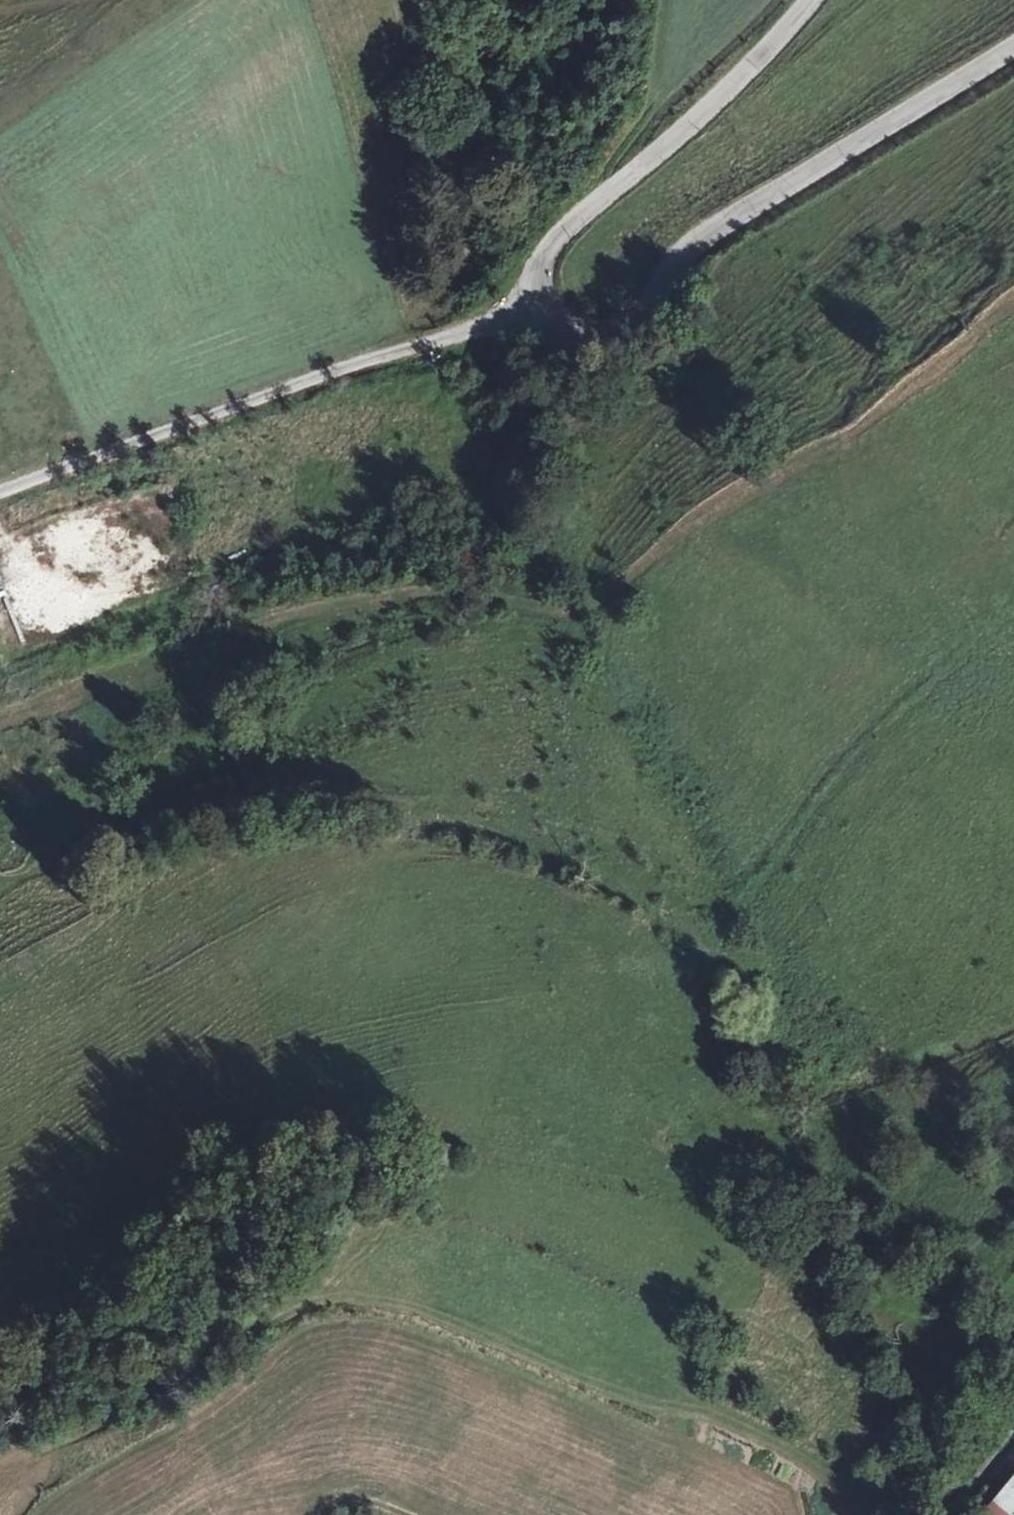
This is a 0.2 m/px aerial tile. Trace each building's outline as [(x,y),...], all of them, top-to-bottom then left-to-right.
[(989,1508),(998,1514),(1013,1514),(1013,1478),(989,1508)]
